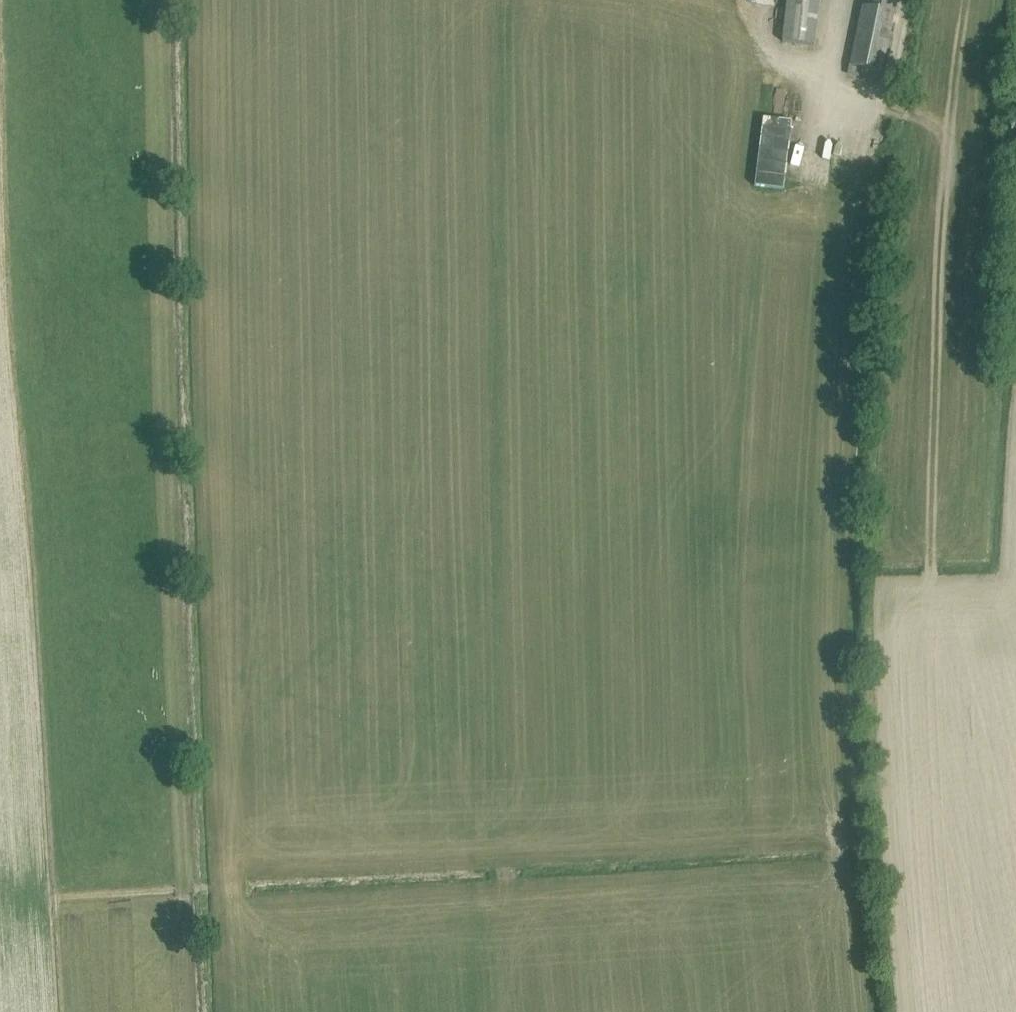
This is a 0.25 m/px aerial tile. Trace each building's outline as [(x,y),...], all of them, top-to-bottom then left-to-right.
[(782,41),(813,44),(818,0),(787,0),(782,41)] [(849,64),(881,71),(897,0),(867,0),(866,5),(862,4),(849,64)]
